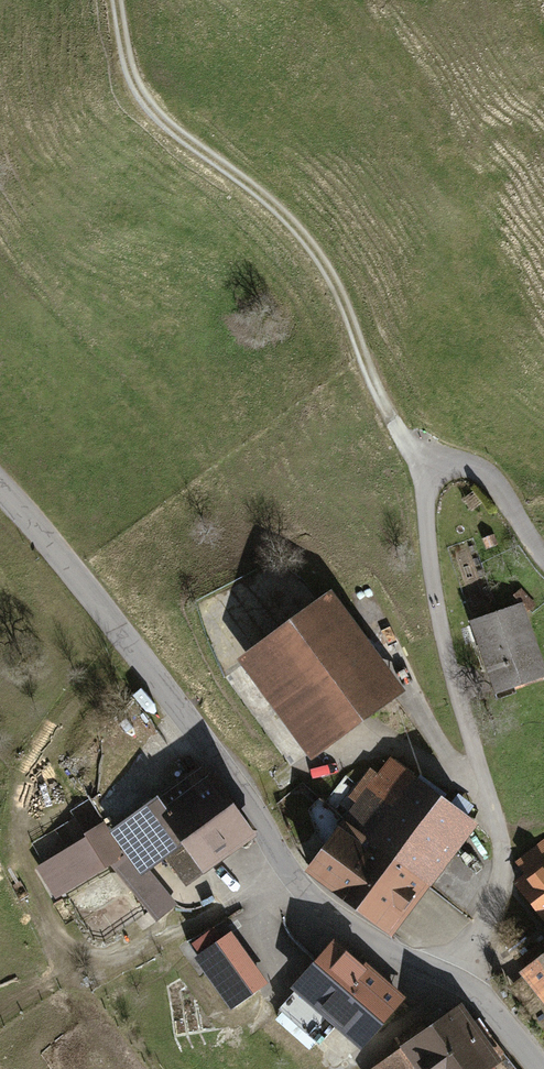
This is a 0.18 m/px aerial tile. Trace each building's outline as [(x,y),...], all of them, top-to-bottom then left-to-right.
[(325,604),(252,657),(317,746),(391,693),(325,604)] [(521,609),(476,625),(499,688),(543,672),(521,609)] [(390,762),(345,822),(421,879),(466,817),(390,762)] [(202,769),(113,831),(127,848),(145,871),(167,854),(186,881),(206,867),(201,859),(245,828),(202,769)] [(345,822),(310,869),(386,925),(421,879),(345,822)] [(91,846),(48,872),(58,889),(127,848),(113,831),(109,826),(87,839),(91,846)] [(518,887),(543,920),(543,919),(543,868),(518,887)] [(187,941),(200,959),(211,950),(199,934),(187,941)] [(200,959),(231,1003),(262,982),(230,937),(211,950),(200,959)] [(335,944),(298,985),(362,1041),(398,1000),(335,944)] [(520,960),(543,990),(543,951),(540,945),(520,960)] [(435,1029),(463,1068),(480,1068),(493,1060),(481,1042),(491,1036),(479,1018),(469,1025),(459,1011),(450,1018),(447,1014),(440,1019),(443,1023),(435,1029)] [(435,1029),(428,1034),(420,1022),(397,1038),(405,1049),(410,1046),(426,1068),(463,1068),(435,1029)] [(405,1049),(377,1068),(426,1068),(410,1046),(405,1049)]
